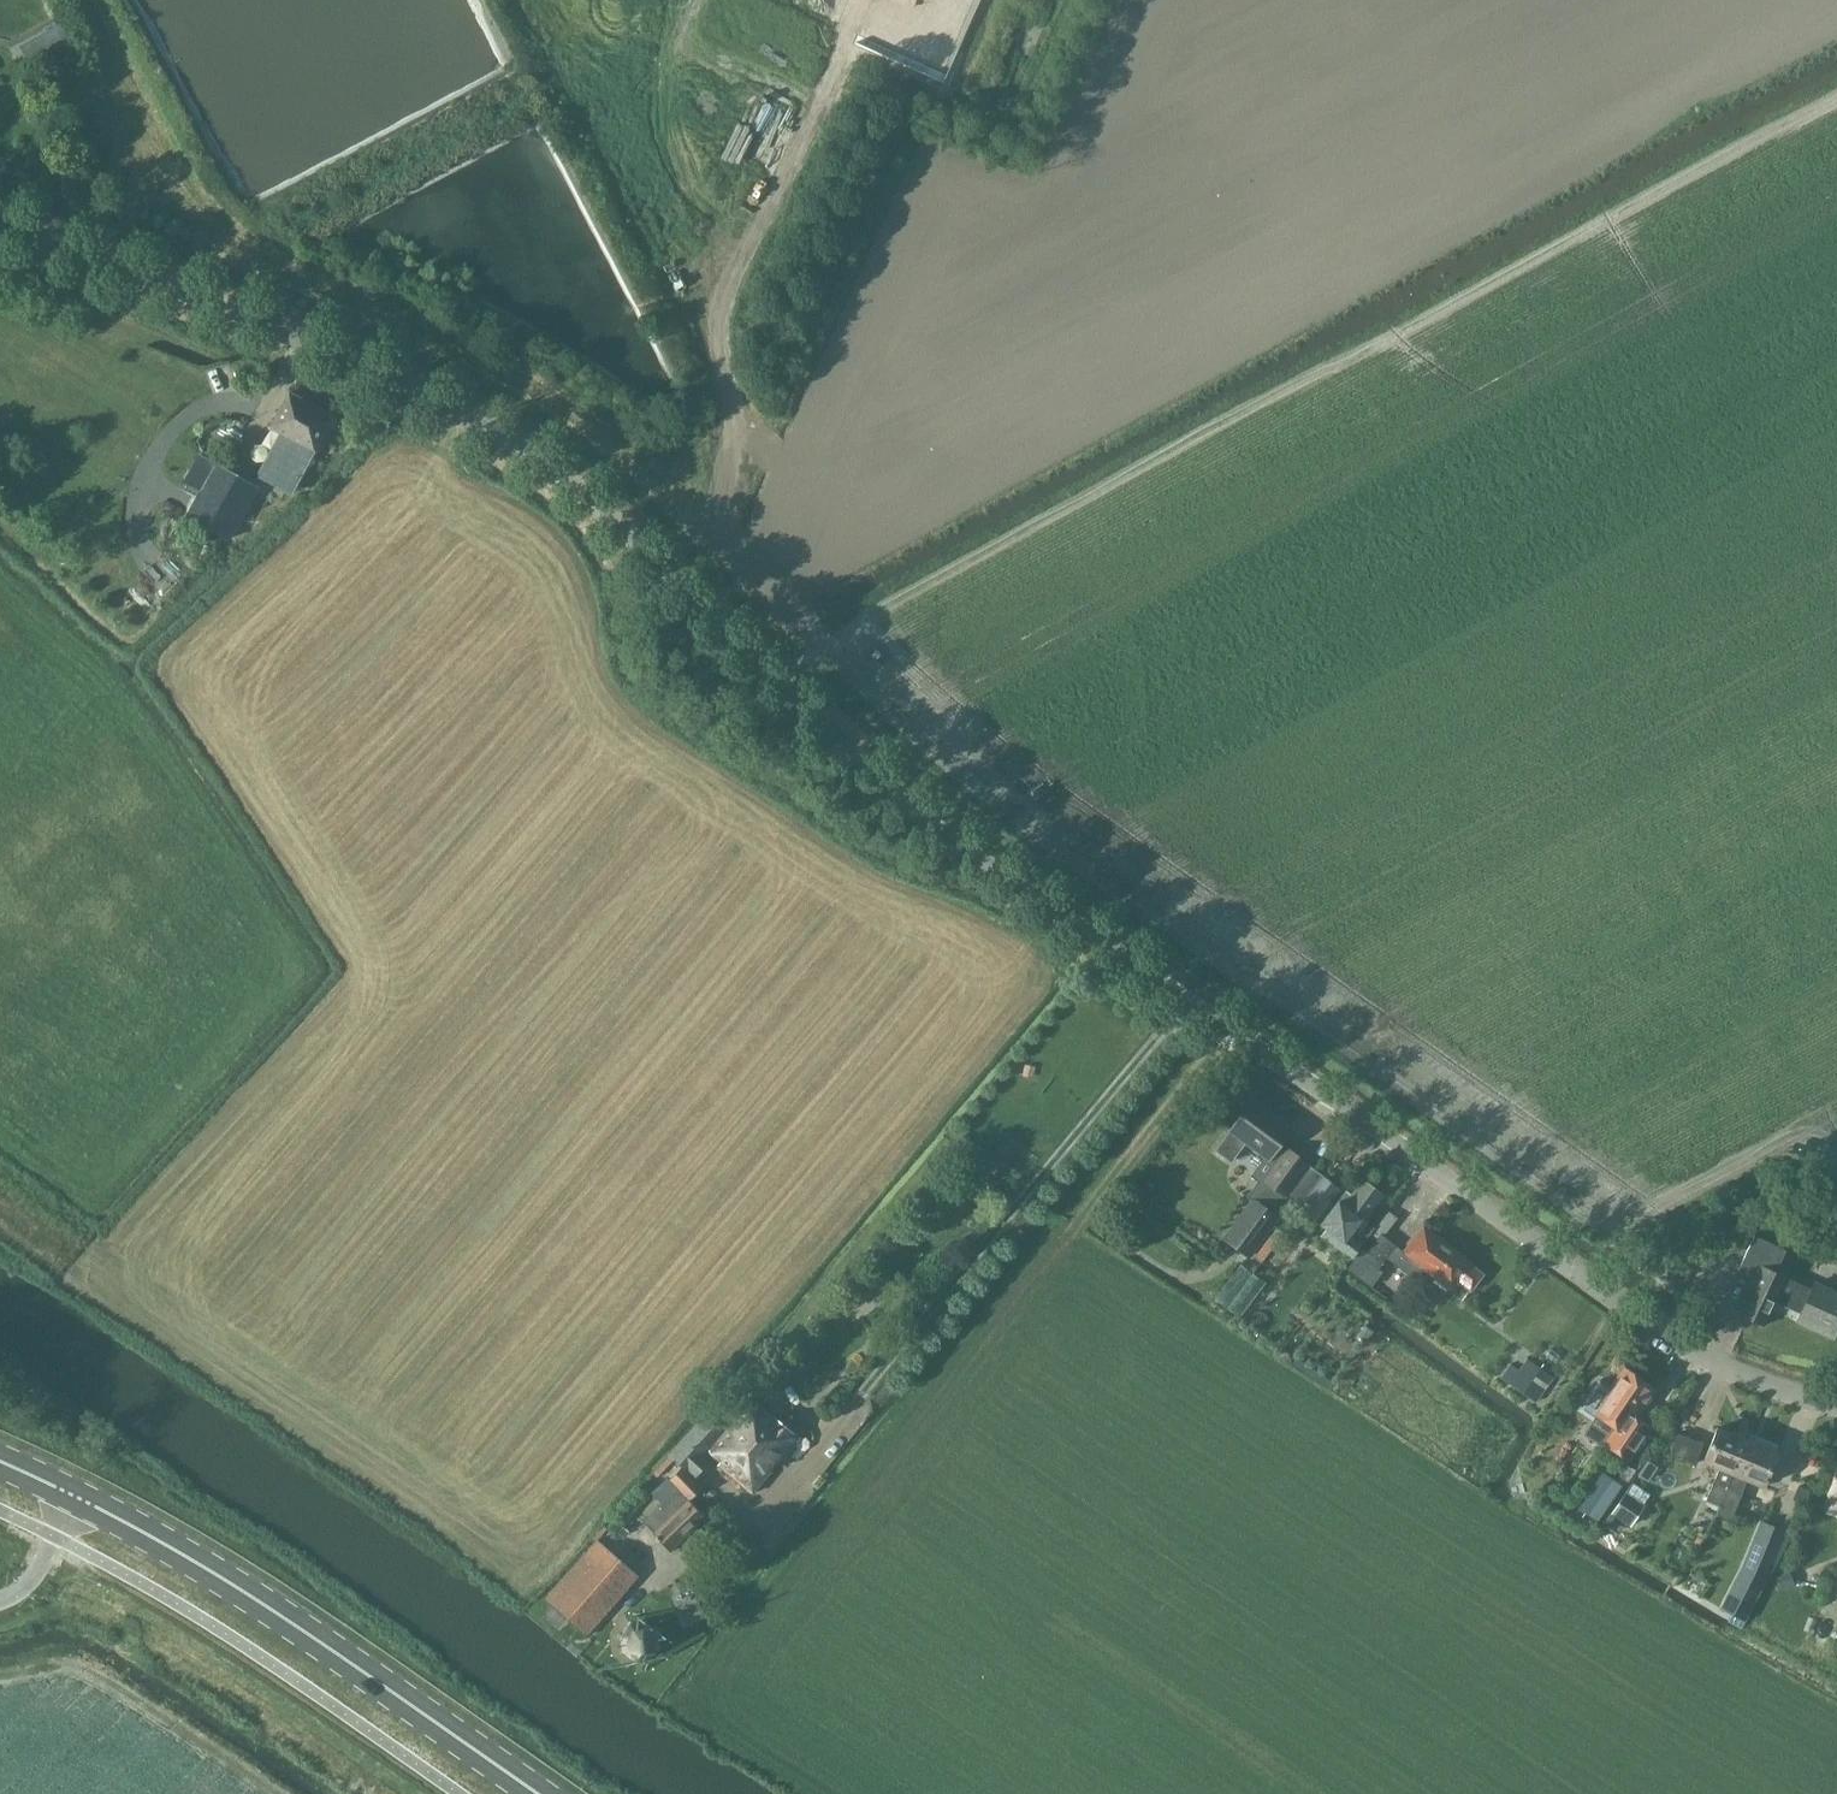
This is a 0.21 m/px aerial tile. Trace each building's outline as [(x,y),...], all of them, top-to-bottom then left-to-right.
[(62,22),(20,46),(29,62),(44,54),(71,39),(62,22)] [(283,433),(258,477),(291,496),(336,417),(292,392),(272,427),(283,433)] [(187,512),(228,537),(258,487),(216,463),(187,512)] [(1229,1132),(1214,1152),(1229,1163),(1243,1145),(1277,1170),(1268,1182),(1293,1199),(1314,1170),(1307,1165),(1309,1163),(1287,1147),(1283,1151),(1278,1148),(1293,1127),(1252,1097),(1227,1131),(1229,1132)] [(1318,1176),(1294,1207),(1314,1221),(1337,1189),(1318,1176)] [(1334,1200),(1316,1224),(1324,1229),(1319,1235),(1351,1258),(1369,1233),(1359,1226),(1383,1195),(1363,1179),(1341,1205),(1334,1200)] [(1252,1204),(1225,1241),(1250,1258),(1279,1218),(1255,1201),(1252,1204)] [(1452,1290),(1458,1281),(1470,1290),(1483,1274),(1470,1264),(1472,1262),(1422,1225),(1403,1251),(1382,1236),(1396,1217),(1388,1211),(1369,1234),(1375,1239),(1366,1251),(1361,1248),(1346,1268),(1370,1286),(1381,1271),(1377,1268),(1386,1257),(1414,1278),(1423,1267),(1452,1290)] [(1775,1274),(1786,1250),(1753,1235),(1737,1269),(1756,1278),(1739,1313),(1762,1325),(1773,1302),(1799,1313),(1796,1321),(1830,1337),(1836,1323),(1836,1294),(1816,1283),(1812,1292),(1775,1274)] [(1261,1263),(1278,1241),(1271,1236),(1254,1258),(1261,1263)] [(1365,1342),(1373,1331),(1364,1325),(1356,1336),(1365,1342)] [(1518,1370),(1510,1365),(1499,1379),(1534,1402),(1551,1376),(1525,1360),(1518,1370)] [(1596,1380),(1576,1410),(1589,1419),(1591,1415),(1612,1430),(1601,1447),(1626,1464),(1649,1430),(1634,1420),(1654,1390),(1622,1369),(1609,1389),(1596,1380)] [(717,1464),(750,1492),(796,1437),(750,1398),(719,1433),(709,1424),(686,1448),(695,1468),(706,1455),(702,1453),(705,1449),(719,1461),(717,1464)] [(1719,1427),(1705,1460),(1719,1466),(1705,1499),(1719,1505),(1733,1473),(1747,1439),(1719,1427)] [(1669,1453),(1681,1458),(1689,1438),(1677,1433),(1669,1453)] [(1719,1505),(1715,1514),(1728,1519),(1746,1478),(1763,1485),(1776,1453),(1777,1452),(1775,1451),(1777,1444),(1764,1438),(1761,1445),(1748,1440),(1747,1439),(1733,1473),(1719,1505)] [(670,1453),(652,1473),(657,1477),(675,1458),(674,1457),(670,1453)] [(1656,1466),(1645,1459),(1636,1474),(1646,1481),(1656,1466)] [(1625,1464),(1616,1477),(1625,1483),(1634,1470),(1625,1464)] [(1823,1509),(1836,1513),(1836,1467),(1823,1509)] [(689,1498),(699,1487),(681,1468),(670,1479),(689,1498)] [(1602,1472),(1577,1508),(1596,1520),(1621,1485),(1602,1472)] [(1802,1505),(1808,1492),(1798,1487),(1791,1500),(1802,1505)] [(669,1552),(704,1520),(678,1492),(662,1507),(660,1505),(642,1523),(669,1552)] [(1642,1505),(1624,1493),(1611,1513),(1628,1526),(1642,1505)] [(1740,1567),(1722,1609),(1745,1618),(1762,1576),(1766,1577),(1785,1531),(1758,1520),(1739,1566),(1740,1567)] [(585,1636),(636,1578),(596,1542),(579,1560),(544,1600),(585,1636)] [(1788,1572),(1777,1576),(1782,1589),(1793,1584),(1788,1572)] [(683,1627),(705,1618),(699,1604),(677,1613),(683,1627)] [(649,1659),(658,1648),(655,1631),(646,1624),(630,1626),(620,1636),(623,1652),(633,1660),(649,1659)]
